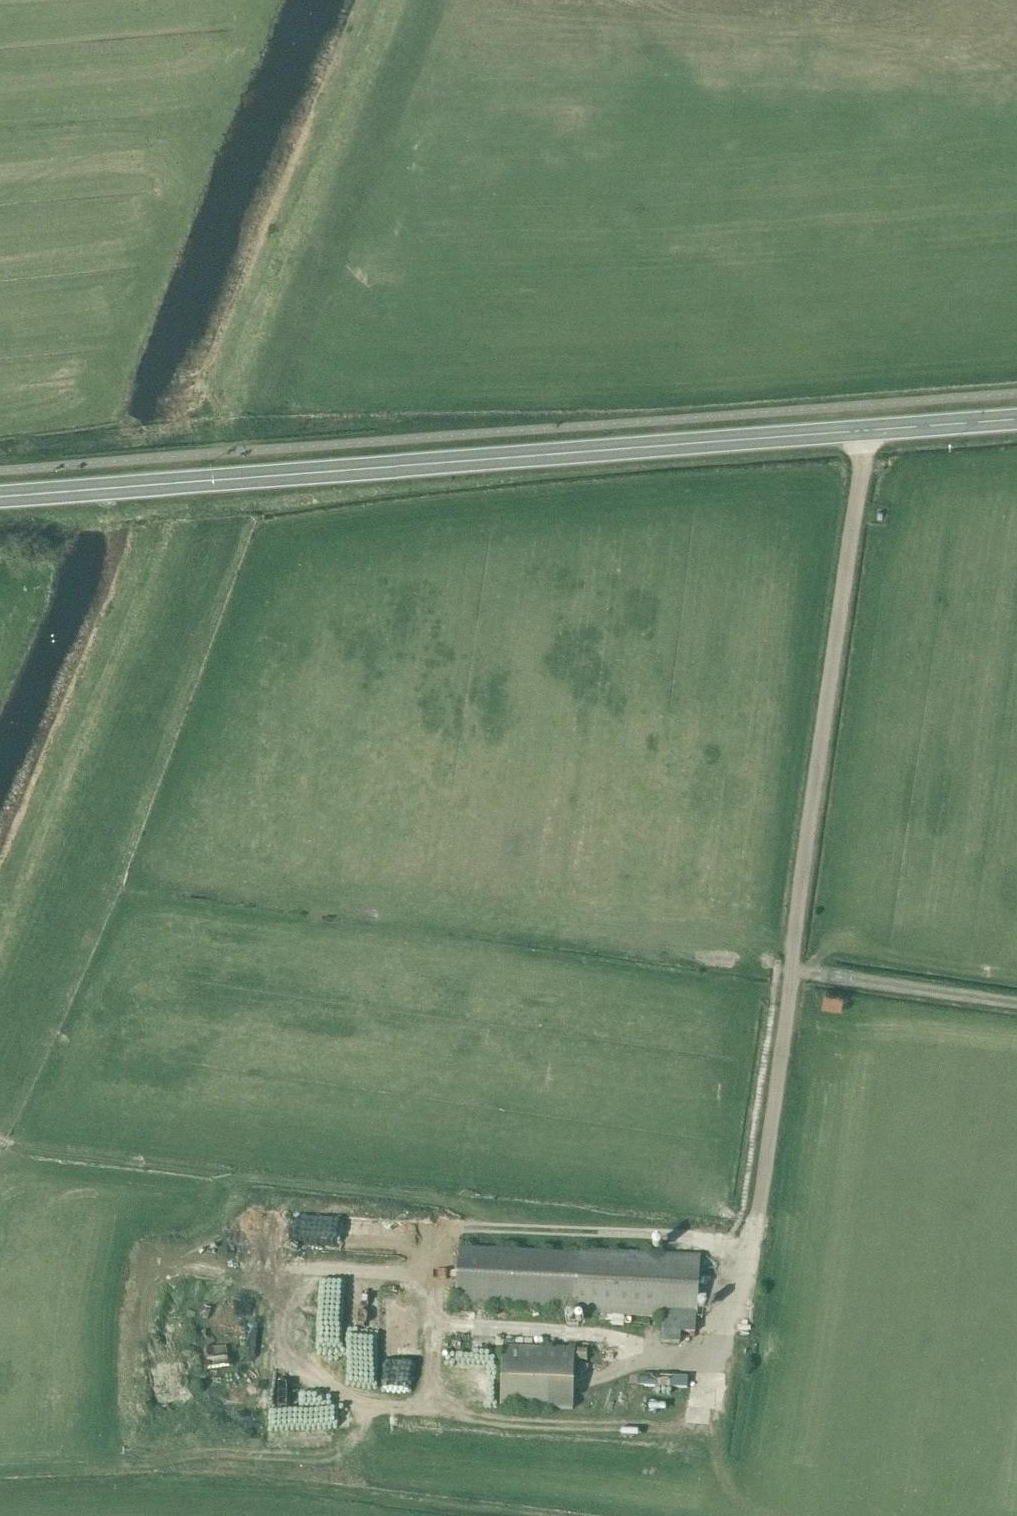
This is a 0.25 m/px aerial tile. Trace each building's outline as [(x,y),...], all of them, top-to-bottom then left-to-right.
[(841,1009),(843,998),(823,995),(821,1006),(841,1009)] [(459,1248),(456,1306),(575,1311),(574,1315),(662,1319),(661,1343),(679,1343),(680,1333),(696,1333),(701,1256),(578,1250),(578,1254),(459,1248)] [(573,1411),(575,1349),(502,1347),(500,1408),(573,1411)] [(577,1349),(577,1361),(587,1362),(587,1350),(577,1349)]
